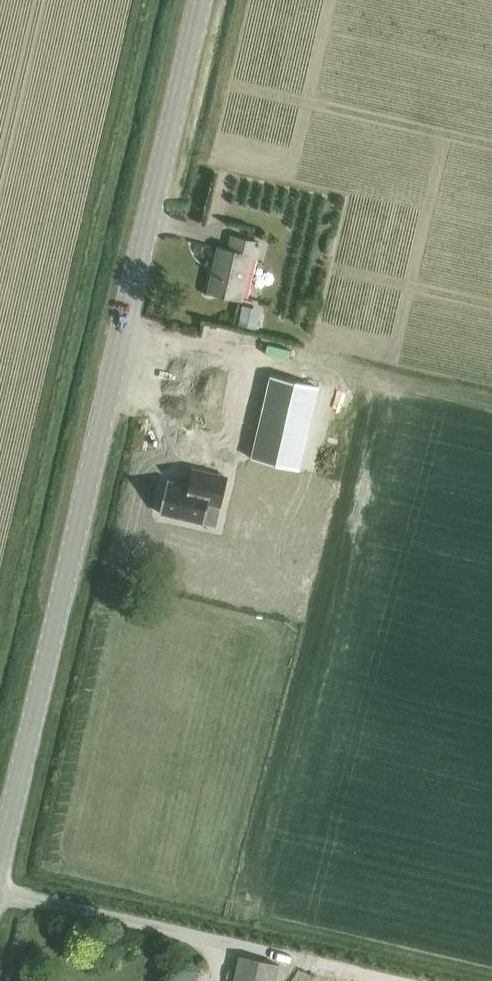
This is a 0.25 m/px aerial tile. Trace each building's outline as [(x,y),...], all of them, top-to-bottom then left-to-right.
[(257,257),(260,245),(234,239),(231,252),(221,249),(211,292),(241,299),(251,256),(257,257)] [(244,306),(239,325),(257,329),(262,310),(244,306)] [(272,375),(252,459),(300,470),(320,386),(272,375)] [(168,480),(161,513),(205,523),(216,526),(228,477),(194,469),(191,485),(168,480)] [(281,965),(240,956),(234,980),(277,980),(281,965)] [(174,980),(198,980),(200,972),(177,967),(174,980)]
